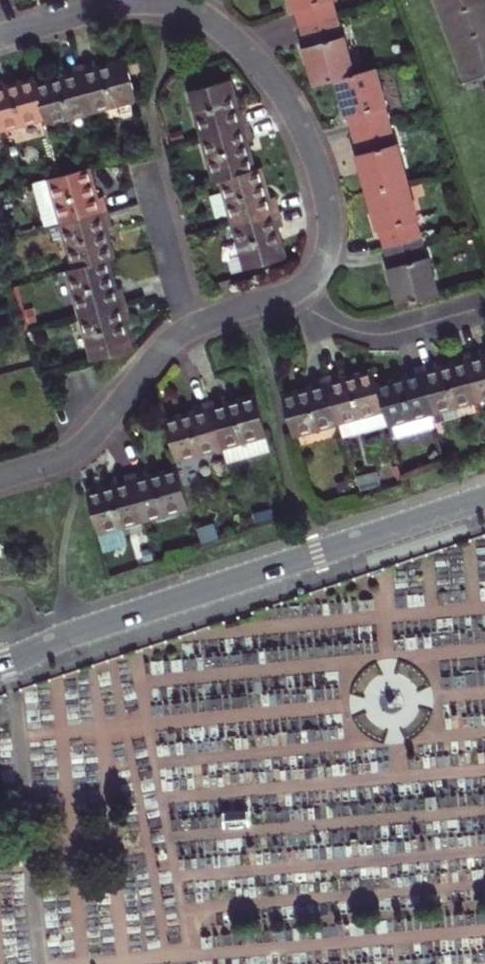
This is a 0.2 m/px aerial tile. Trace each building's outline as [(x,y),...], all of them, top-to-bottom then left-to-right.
[(295,10),(299,9),(304,27),(337,18),(332,0),(293,0),(295,10)] [(466,84),(484,77),(482,70),(484,69),(484,0),(436,0),(466,84)] [(337,18),(304,27),(309,46),(306,47),(311,66),(316,84),(338,79),(355,74),(345,36),(342,37),(337,18)] [(138,99),(127,58),(95,67),(94,62),(87,64),(80,66),(93,112),(138,99)] [(47,124),(93,112),(80,66),(73,68),(65,70),(67,75),(36,84),(46,117),(47,124)] [(355,74),(338,79),(343,98),(349,117),(351,117),(356,135),(390,126),(385,107),(388,106),(377,68),(355,74)] [(1,130),(46,117),(36,84),(35,78),(20,82),(5,86),(3,81),(0,82),(0,127),(1,130)] [(231,79),(190,90),(203,136),(249,123),(247,115),(245,108),(239,110),(231,79)] [(215,181),(224,179),(255,170),(247,140),(253,138),(251,130),(249,123),(203,136),(215,181)] [(390,126),(356,135),(362,155),(359,155),(365,174),(370,192),(408,181),(398,144),(395,145),(390,126)] [(57,213),(60,224),(106,212),(104,205),(102,198),(96,199),(87,168),(61,175),(32,184),(41,218),(57,213)] [(224,179),(236,224),(281,211),(279,204),(277,196),(271,198),(263,168),(255,170),(224,179)] [(419,219),(408,181),(370,192),(375,211),(380,230),(382,229),(388,249),(422,239),(416,220),(419,219)] [(281,211),(236,224),(247,268),(287,257),(280,228),(285,226),(283,218),(281,211)] [(60,224),(73,270),(107,260),(113,258),(105,229),(110,227),(108,219),(106,212),(60,224)] [(422,239),(388,249),(390,258),(393,267),(391,268),(402,307),(441,297),(430,257),(427,258),(422,239)] [(115,291),(107,260),(73,270),(68,271),(80,316),(125,304),(123,296),(121,289),(115,291)] [(125,304),(80,316),(93,361),(132,351),(124,320),(130,319),(128,311),(125,304)] [(480,401),(484,400),(484,356),(483,351),(467,356),(469,361),(480,401)] [(422,367),(435,414),(480,401),(469,361),(455,365),(441,369),(439,363),(422,367)] [(385,411),(389,426),(392,437),(419,429),(416,419),(435,414),(422,367),(407,372),(408,377),(393,382),(378,386),(385,411)] [(341,374),(327,378),(340,424),(385,411),(378,386),(373,371),(358,375),(343,379),(341,374)] [(340,424),(327,378),(312,381),(314,387),(298,391),(283,395),(294,437),(340,424)] [(210,403),(223,449),(227,463),(272,451),(257,397),(227,405),(225,399),(218,401),(210,403)] [(166,422),(177,462),(223,449),(210,403),(202,405),(195,407),(196,414),(166,422)] [(132,475),(145,522),(190,509),(179,468),(148,477),(146,471),(139,473),(132,475)] [(88,494),(103,550),(149,538),(145,522),(132,475),(124,477),(116,480),(117,486),(88,494)]
